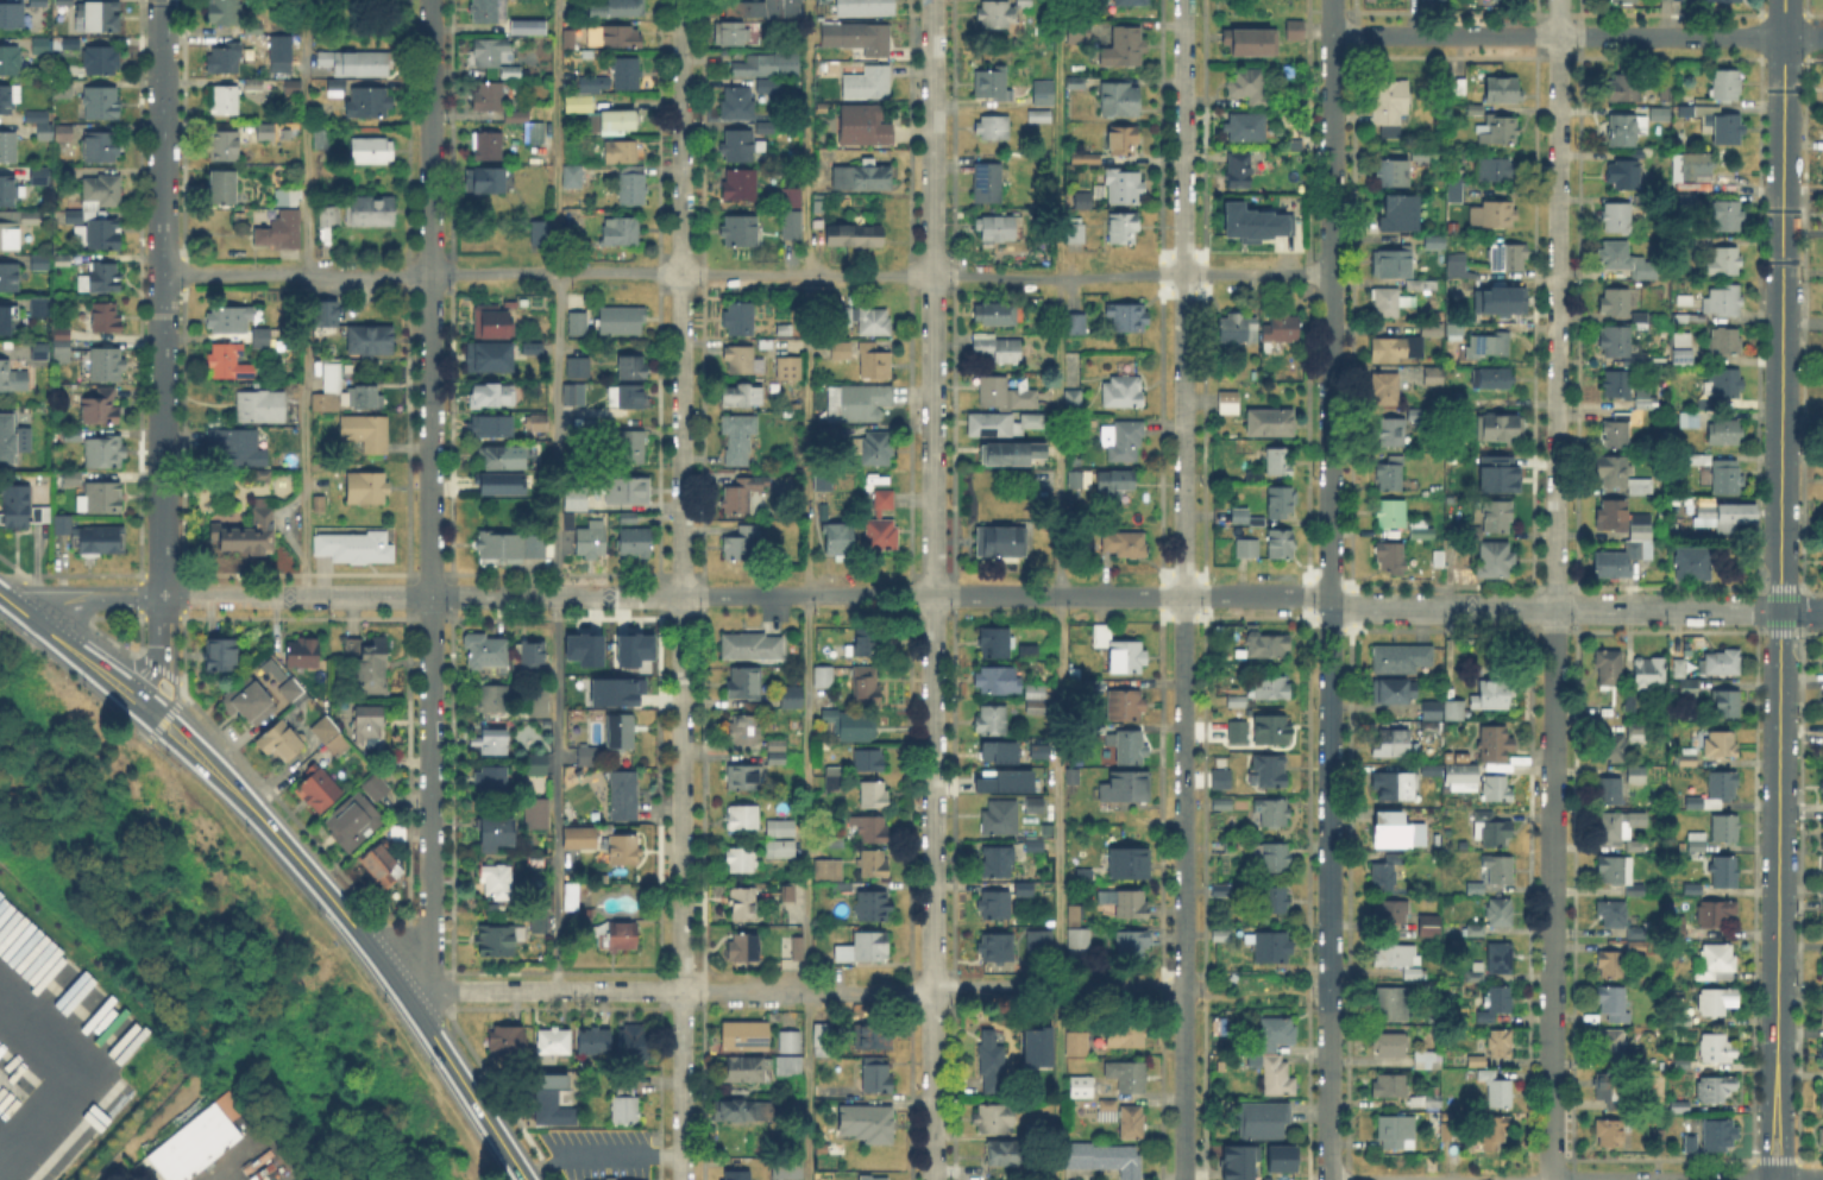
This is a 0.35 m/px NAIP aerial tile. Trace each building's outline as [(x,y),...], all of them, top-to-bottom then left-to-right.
[(213,2),(213,0),(239,0),(239,4),(241,4),(241,24),(207,24),(207,2),(213,2)] [(472,4),(472,0),(507,0),(507,17),(499,17),(499,21),(472,21),(472,17),(472,15),(469,15),(469,4),(472,4)] [(608,6),(608,0),(645,0),(645,18),(639,18),(639,20),(589,20),(589,6),(608,6)] [(728,17),(728,0),(765,0),(802,0),(802,17),(765,17),(728,17)] [(837,18),(837,0),(888,0),(888,18),(837,18)] [(1018,12),(1018,0),(1033,0),(1033,12),(1018,12)] [(1017,8),(1017,23),(1010,23),(1010,30),(981,30),(981,26),(980,26),(980,21),(977,21),(977,8),(980,8),(980,1),(1008,1),(1008,8),(1017,8)] [(26,27),(0,27),(0,2),(26,2),(26,27)] [(78,31),(78,2),(121,2),(121,31),(78,31)] [(546,20),(546,34),(511,34),(511,20),(546,20)] [(742,40),(742,46),(725,46),(725,40),(716,40),(716,20),(749,20),(748,40),(742,40)] [(263,33),(245,33),(245,21),(263,21),(263,33)] [(1089,44),(1068,44),(1068,24),(1089,24),(1089,44)] [(1305,40),(1287,40),(1287,25),(1305,25),(1305,40)] [(635,27),(635,29),(640,29),(640,34),(645,34),(645,50),(616,50),(616,45),(590,45),(590,27),(635,27)] [(891,49),(891,59),(867,59),(867,49),(823,49),(823,27),(891,27),(891,49)] [(1142,29),(1142,40),(1146,40),(1145,57),(1142,57),(1142,65),(1101,65),(1101,51),(1111,51),(1111,29),(1142,29)] [(577,52),(565,52),(565,30),(577,30),(577,52)] [(1277,31),(1277,57),(1238,57),(1238,48),(1222,48),(1222,32),(1238,32),(1238,31),(1277,31)] [(293,77),(270,76),(270,34),(294,34),(293,77)] [(214,71),(208,71),(208,55),(214,55),(214,48),(228,48),(230,37),(240,37),(240,71),(214,71)] [(50,53),(34,53),(34,38),(50,38),(50,53)] [(80,48),(63,48),(63,38),(80,38),(80,48)] [(502,65),(474,65),(474,40),(510,40),(510,53),(502,53),(502,65)] [(17,75),(0,75),(0,45),(23,45),(23,69),(17,69),(17,75)] [(118,45),(118,56),(121,56),(121,72),(107,72),(90,72),(90,68),(86,68),(86,45),(118,45)] [(389,65),(389,75),(335,75),(335,64),(319,64),(320,51),(394,51),(394,65),(389,65)] [(784,76),(734,76),(734,63),(748,63),(748,55),(799,55),(799,72),(784,72),(784,76)] [(640,93),(615,93),(615,57),(640,57),(640,93)] [(853,101),(844,101),(846,77),(853,77),(853,69),(874,69),(874,68),(890,68),(890,101),(853,101)] [(1007,69),(1007,89),(1012,89),(1012,103),(992,103),(992,97),(976,97),(976,69),(1007,69)] [(1739,102),(1711,102),(1711,70),(1739,70),(1739,102)] [(1265,71),(1265,94),(1269,94),(1269,108),(1250,108),(1250,99),(1234,99),(1234,97),(1227,97),(1227,84),(1234,84),(1234,71),(1265,71)] [(1620,102),(1609,102),(1609,81),(1620,82),(1620,74),(1641,74),(1641,103),(1620,102)] [(1063,75),(1081,75),(1081,87),(1063,87),(1063,75)] [(610,87),(579,87),(579,77),(610,77),(610,87)] [(784,93),(759,93),(759,78),(784,78),(784,93)] [(1519,78),(1519,93),(1523,93),(1523,103),(1484,103),(1484,88),(1482,88),(1482,80),(1484,80),(1484,78),(1519,78)] [(263,89),(246,89),(246,80),(263,80),(263,89)] [(300,93),(287,93),(287,80),(300,80),(300,93)] [(1406,81),(1406,83),(1409,83),(1408,114),(1400,114),(1400,138),(1382,138),(1382,125),(1373,125),(1373,83),(1385,83),(1385,81),(1406,81)] [(74,97),(55,96),(55,82),(74,82),(74,97)] [(239,114),(214,114),(214,84),(239,86),(239,114)] [(477,109),(473,109),(473,93),(477,93),(477,84),(502,84),(502,109),(477,109)] [(1052,106),(1035,106),(1035,84),(1052,84),(1052,106)] [(11,114),(0,114),(0,85),(19,86),(19,102),(11,102),(11,114)] [(386,119),(347,119),(347,97),(352,97),(352,86),(392,87),(392,111),(386,111),(386,119)] [(1130,86),(1130,90),(1139,90),(1139,118),(1118,118),(1118,120),(1102,120),(1102,118),(1101,118),(1101,86),(1130,86)] [(87,118),(84,118),(84,89),(87,89),(87,87),(120,87),(120,118),(87,118)] [(749,87),(749,101),(755,101),(755,120),(723,119),(723,87),(749,87)] [(592,113),(562,113),(562,89),(592,89),(592,113)] [(634,108),(634,114),(642,114),(642,131),(623,131),(623,135),(604,135),(604,131),(592,130),(592,115),(599,115),(599,108),(634,108)] [(884,108),(884,125),(894,126),(894,146),(842,146),(842,108),(884,108)] [(1718,108),(1717,114),(1739,114),(1739,128),(1743,128),(1742,138),(1739,138),(1739,144),(1714,144),(1714,133),(1703,133),(1703,119),(1678,119),(1678,108),(1718,108)] [(1668,121),(1653,121),(1653,111),(1668,111),(1668,121)] [(51,112),(51,116),(64,116),(64,122),(73,122),(73,143),(38,144),(38,122),(27,122),(27,112),(51,112)] [(1050,125),(1031,125),(1031,114),(1050,114),(1050,125)] [(1230,143),(1230,135),(1222,135),(1222,125),(1230,125),(1230,114),(1265,115),(1265,143),(1230,143)] [(1498,115),(1498,118),(1519,118),(1519,145),(1479,145),(1479,128),(1485,128),(1485,115),(1498,115)] [(1639,115),(1639,118),(1648,118),(1648,140),(1636,140),(1636,150),(1610,150),(1610,138),(1607,138),(1607,128),(1610,128),(1610,118),(1626,118),(1626,115),(1639,115)] [(1010,116),(1010,141),(982,140),(982,131),(976,131),(976,122),(982,122),(982,116),(1010,116)] [(276,139),(258,139),(258,118),(276,118),(276,139)] [(543,140),(526,140),(526,121),(543,121),(543,140)] [(774,133),(759,133),(759,122),(774,122),(774,133)] [(1137,138),(1137,159),(1112,159),(1112,151),(1107,151),(1107,138),(1112,138),(1112,128),(1143,130),(1143,138),(1137,138)] [(237,159),(210,159),(210,130),(237,130),(237,159)] [(755,130),(755,139),(766,139),(766,152),(755,152),(755,159),(724,159),(724,144),(725,144),(725,130),(755,130)] [(329,151),(315,151),(315,131),(329,131),(329,151)] [(503,158),(473,158),(473,131),(510,132),(510,149),(503,149),(503,158)] [(18,159),(0,159),(0,132),(21,132),(21,134),(30,134),(30,147),(18,147),(18,159)] [(118,132),(118,141),(121,141),(121,159),(84,159),(84,132),(118,132)] [(384,137),(384,143),(394,143),(394,159),(352,159),(352,137),(384,137)] [(639,160),(605,160),(605,140),(639,140),(639,160)] [(1410,164),(1410,152),(1428,152),(1428,164),(1410,164)] [(1081,153),(1081,157),(1100,157),(1100,168),(1070,166),(1070,153),(1081,153)] [(1247,188),(1230,188),(1230,156),(1247,156),(1247,188)] [(1510,158),(1510,163),(1515,163),(1515,177),(1510,177),(1510,183),(1483,183),(1483,157),(1510,158)] [(1637,163),(1637,189),(1633,189),(1633,193),(1620,193),(1620,189),(1617,189),(1617,184),(1609,184),(1610,166),(1617,166),(1617,162),(1627,163),(1627,158),(1637,158),(1637,163)] [(1699,178),(1699,182),(1711,182),(1711,191),(1680,191),(1680,182),(1681,182),(1681,158),(1712,158),(1712,178),(1699,178)] [(1407,187),(1379,187),(1379,162),(1407,163),(1407,187)] [(828,188),(828,164),(888,164),(888,188),(828,188)] [(589,188),(564,188),(564,165),(589,165),(589,188)] [(1001,165),(1001,179),(1008,179),(1008,189),(1001,189),(1001,204),(974,204),(975,165),(1001,165)] [(31,166),(31,178),(13,178),(13,166),(31,166)] [(31,181),(31,166),(46,166),(46,181),(31,181)] [(505,195),(466,194),(466,168),(507,169),(505,195)] [(56,183),(56,169),(75,169),(75,183),(56,183)] [(647,206),(621,206),(621,169),(647,169),(647,206)] [(725,200),(721,200),(721,182),(725,182),(725,172),(759,172),(759,201),(725,200)] [(235,188),(235,206),(208,206),(208,188),(207,188),(207,175),(235,175),(235,188)] [(1108,203),(1108,176),(1140,176),(1140,184),(1146,184),(1146,200),(1140,200),(1140,207),(1109,207),(1109,203),(1108,203)] [(100,207),(86,207),(86,179),(100,179),(100,177),(119,177),(119,207),(100,207)] [(19,208),(0,208),(0,178),(11,178),(11,179),(15,179),(15,189),(19,189),(19,208)] [(1446,207),(1446,181),(1463,181),(1463,207),(1446,207)] [(778,208),(778,188),(802,188),(802,208),(778,208)] [(302,197),(302,208),(283,208),(283,197),(278,197),(278,191),(302,191),(302,197)] [(1092,209),(1075,209),(1075,194),(1092,194),(1092,209)] [(1414,233),(1379,233),(1379,194),(1414,195),(1414,233)] [(1678,207),(1678,194),(1693,194),(1693,207),(1678,207)] [(815,217),(815,196),(824,196),(824,217),(815,217)] [(353,227),(348,227),(348,202),(353,202),(353,198),(395,198),(395,227),(353,227)] [(1513,198),(1513,202),(1514,202),(1513,229),(1471,229),(1471,208),(1486,208),(1486,202),(1497,202),(1497,198),(1513,198)] [(1270,210),(1270,213),(1291,212),(1291,234),(1270,234),(1270,236),(1257,238),(1257,241),(1238,241),(1238,235),(1221,235),(1220,200),(1241,200),(1241,208),(1252,208),(1252,210),(1270,210)] [(1739,203),(1739,213),(1745,213),(1745,222),(1739,222),(1739,231),(1715,229),(1715,203),(1739,203)] [(1633,206),(1633,223),(1634,223),(1634,233),(1604,233),(1604,206),(1633,206)] [(301,220),(301,250),(271,250),(271,246),(257,246),(257,229),(272,229),(272,219),(282,220),(282,210),(301,210),(301,220)] [(339,226),(321,226),(321,210),(339,210),(339,226)] [(18,250),(0,250),(0,212),(39,213),(39,223),(18,223),(18,250)] [(68,223),(69,212),(82,212),(82,223),(68,223)] [(784,241),(784,213),(803,213),(803,241),(784,241)] [(1136,244),(1112,244),(1112,216),(1136,216),(1136,244)] [(755,217),(755,245),(724,245),(724,239),(722,239),(722,223),(724,223),(724,217),(755,217)] [(980,219),(1014,219),(1014,245),(994,245),(993,248),(982,248),(982,246),(980,246),(980,235),(973,235),(973,223),(980,223),(980,219)] [(113,228),(113,229),(120,229),(120,248),(75,248),(75,228),(86,228),(86,220),(113,220),(113,228)] [(1083,244),(1069,244),(1069,220),(1083,220),(1083,244)] [(637,245),(605,244),(605,221),(637,221),(637,245)] [(815,231),(815,221),(823,221),(823,231),(815,231)] [(551,245),(533,245),(533,223),(551,223),(551,245)] [(880,247),(829,247),(829,227),(881,228),(880,247)] [(1446,251),(1427,251),(1427,236),(1446,236),(1446,251)] [(1629,242),(1629,263),(1655,263),(1655,280),(1633,280),(1633,270),(1599,270),(1601,242),(1629,242)] [(1523,272),(1491,272),(1491,246),(1527,246),(1527,263),(1523,263),(1523,272)] [(1714,276),(1709,276),(1709,258),(1714,258),(1714,250),(1740,250),(1740,276),(1714,276)] [(1413,278),(1373,278),(1375,253),(1390,253),(1390,252),(1422,253),(1422,273),(1413,273),(1413,278)] [(1464,279),(1447,279),(1448,254),(1464,254),(1464,279)] [(50,272),(32,272),(32,255),(50,255),(50,272)] [(70,267),(57,267),(58,255),(70,255),(70,267)] [(20,294),(0,293),(0,263),(20,263),(20,294)] [(93,291),(87,291),(87,282),(93,282),(93,265),(120,265),(120,291),(93,291)] [(1470,294),(1470,282),(1488,282),(1488,294),(1470,294)] [(1426,292),(1409,292),(1409,283),(1426,283),(1426,292)] [(1740,309),(1740,317),(1711,317),(1711,313),(1704,313),(1704,298),(1711,298),(1711,290),(1725,290),(1725,286),(1742,286),(1742,309),(1740,309)] [(1398,290),(1398,297),(1416,297),(1416,308),(1398,308),(1398,318),(1376,318),(1376,290),(1398,290)] [(1508,316),(1491,316),(1491,290),(1522,290),(1522,313),(1508,313),(1508,316)] [(1605,316),(1601,316),(1601,298),(1605,298),(1605,291),(1629,291),(1629,316),(1605,316)] [(1691,307),(1680,307),(1680,297),(1691,297),(1691,307)] [(50,317),(32,317),(32,298),(51,298),(50,317)] [(118,303),(118,314),(120,314),(120,322),(124,322),(124,333),(94,333),(94,303),(118,303)] [(337,327),(316,327),(316,303),(337,303),(337,327)] [(754,303),(754,334),(729,334),(729,327),(725,327),(725,313),(729,313),(729,303),(754,303)] [(1017,326),(976,324),(976,305),(1017,305),(1017,326)] [(501,307),(501,315),(510,315),(510,324),(514,324),(514,337),(474,336),(476,307),(501,307)] [(881,307),(881,310),(886,310),(886,322),(888,322),(888,336),(860,336),(860,335),(860,307),(881,307)] [(1140,307),(1140,314),(1149,314),(1148,330),(1137,330),(1137,335),(1114,335),(1114,330),(1113,330),(1114,316),(1107,316),(1107,307),(1140,307)] [(12,335),(0,335),(0,308),(20,308),(20,321),(12,321),(12,335)] [(642,335),(602,335),(602,309),(646,310),(646,323),(642,323),(642,335)] [(854,327),(838,327),(838,309),(854,309),(854,327)] [(247,320),(247,333),(212,333),(212,328),(206,328),(206,314),(212,314),(212,310),(253,310),(253,320),(247,320)] [(586,335),(570,335),(570,313),(586,313),(586,335)] [(1240,314),(1240,321),(1256,321),(1256,346),(1220,346),(1220,343),(1220,337),(1214,337),(1214,327),(1220,327),(1220,322),(1220,321),(1227,321),(1227,314),(1240,314)] [(1651,329),(1633,329),(1633,315),(1651,315),(1651,329)] [(1673,323),(1673,315),(1706,315),(1706,323),(1673,323)] [(1086,335),(1065,335),(1065,316),(1086,316),(1086,335)] [(1290,316),(1290,321),(1299,321),(1299,328),(1299,345),(1263,343),(1263,328),(1270,328),(1270,316),(1290,316)] [(1433,321),(1433,326),(1442,326),(1442,341),(1426,341),(1426,359),(1394,359),(1394,362),(1372,362),(1372,340),(1421,340),(1421,334),(1421,321),(1433,321)] [(777,340),(777,326),(794,326),(794,340),(777,340)] [(1465,335),(1447,335),(1447,326),(1465,326),(1465,335)] [(395,355),(348,355),(348,327),(395,328),(395,355)] [(1628,327),(1628,328),(1633,328),(1632,361),(1605,360),(1605,349),(1602,349),(1602,327),(1628,327)] [(1733,329),(1733,333),(1737,333),(1737,340),(1742,340),(1742,355),(1710,355),(1710,333),(1715,333),(1715,329),(1733,329)] [(70,364),(52,364),(52,332),(70,332),(70,364)] [(272,351),(256,351),(256,332),(272,332),(272,351)] [(995,335),(995,341),(1023,341),(1021,364),(998,364),(998,354),(974,354),(974,335),(995,335)] [(1692,365),(1672,365),(1672,335),(1692,335),(1692,365)] [(1478,361),(1470,361),(1470,337),(1503,337),(1503,358),(1478,358),(1478,361)] [(48,360),(32,360),(32,343),(48,343),(48,360)] [(511,347),(511,372),(474,372),(474,343),(511,343),(511,347)] [(238,356),(238,365),(254,365),(254,379),(213,379),(213,368),(208,368),(208,355),(213,355),(213,345),(246,345),(246,356),(238,356)] [(851,360),(832,360),(832,345),(851,345),(851,360)] [(875,345),(875,354),(892,354),(892,380),(861,379),(861,345),(875,345)] [(121,348),(121,359),(126,359),(126,374),(121,374),(121,380),(93,380),(93,348),(121,348)] [(754,361),(754,374),(727,374),(727,361),(723,361),(723,348),(754,348),(754,361)] [(590,381),(567,381),(567,359),(590,359),(590,381)] [(646,379),(621,379),(621,359),(646,359),(646,379)] [(802,381),(778,381),(778,359),(802,359),(802,381)] [(19,391),(0,391),(0,360),(19,360),(19,391)] [(339,365),(339,411),(314,411),(314,396),(323,396),(323,365),(339,365)] [(1444,386),(1425,386),(1425,370),(1444,370),(1444,386)] [(1741,370),(1741,380),(1745,380),(1745,391),(1741,391),(1741,398),(1706,398),(1706,379),(1709,379),(1709,370),(1741,370)] [(1511,372),(1511,380),(1514,380),(1514,390),(1473,390),(1473,371),(1511,372)] [(1630,399),(1604,399),(1604,373),(1632,373),(1630,399)] [(1398,395),(1398,405),(1376,405),(1376,395),(1372,395),(1372,374),(1398,374),(1398,395)] [(1143,386),(1143,396),(1144,396),(1144,406),(1143,406),(1143,409),(1104,409),(1104,386),(1117,386),(1117,377),(1143,377),(1143,386)] [(1007,378),(1007,391),(1037,391),(1037,411),(1002,410),(1002,408),(981,406),(981,378),(1007,378)] [(503,384),(503,389),(515,389),(515,408),(472,408),(472,387),(480,387),(480,384),(503,384)] [(584,405),(562,405),(562,385),(584,385),(584,405)] [(614,405),(614,385),(606,385),(605,404),(614,405)] [(753,385),(753,391),(761,391),(761,404),(750,404),(750,409),(735,409),(735,404),(724,404),(724,391),(735,391),(735,385),(753,385)] [(643,409),(610,409),(610,387),(643,387),(643,409)] [(881,422),(830,422),(830,387),(854,387),(893,387),(893,406),(881,406),(881,422)] [(115,389),(115,399),(121,399),(121,425),(82,424),(82,399),(99,399),(99,389),(115,389)] [(378,389),(378,397),(383,397),(383,408),(378,408),(351,408),(351,406),(341,406),(341,396),(351,396),(352,389),(378,389)] [(1649,391),(1649,399),(1659,399),(1659,410),(1636,410),(1636,391),(1649,391)] [(284,423),(239,423),(239,392),(284,392),(284,423)] [(1083,411),(1067,411),(1067,393),(1083,393),(1083,411)] [(1239,415),(1220,415),(1220,393),(1239,393),(1239,415)] [(1716,410),(1699,410),(1699,402),(1716,402),(1716,410)] [(1409,421),(1409,409),(1425,409),(1425,421),(1409,421)] [(1293,436),(1249,436),(1249,412),(1293,412),(1293,436)] [(17,465),(0,465),(0,414),(17,414),(17,429),(29,429),(29,443),(17,443),(17,465)] [(1615,449),(1605,449),(1605,423),(1615,424),(1615,415),(1628,415),(1628,449),(1615,449)] [(546,430),(528,430),(528,416),(546,416),(546,430)] [(1014,416),(1014,423),(1021,423),(1021,416),(1044,416),(1044,430),(1025,430),(1025,434),(1014,434),(1014,436),(970,436),(970,416),(1014,416)] [(1702,427),(1681,427),(1681,416),(1702,416),(1702,427)] [(749,434),(749,465),(725,465),(725,434),(723,434),(723,417),(758,417),(758,434),(749,434)] [(1523,441),(1481,441),(1481,417),(1523,417),(1523,441)] [(389,441),(389,455),(365,455),(365,441),(341,441),(341,418),(389,418),(389,441)] [(505,437),(474,437),(474,418),(505,418),(505,437)] [(1406,446),(1379,446),(1379,421),(1406,421),(1406,446)] [(1136,423),(1142,424),(1142,455),(1136,455),(1136,462),(1113,462),(1113,446),(1102,446),(1104,430),(1113,430),(1113,423),(1136,423)] [(1739,423),(1739,429),(1743,429),(1743,438),(1739,438),(1739,446),(1709,446),(1709,423),(1739,423)] [(580,442),(582,428),(597,428),(597,442),(580,442)] [(819,443),(819,429),(838,429),(838,443),(819,443)] [(81,442),(64,442),(64,430),(81,431),(81,442)] [(892,431),(892,444),(897,444),(897,456),(892,456),(892,468),(861,468),(861,454),(855,454),(855,438),(869,438),(869,431),(892,431)] [(258,433),(258,438),(269,438),(269,450),(258,450),(258,454),(257,454),(257,466),(222,466),(222,454),(210,454),(210,433),(258,433)] [(645,465),(621,465),(622,433),(645,433),(645,465)] [(122,438),(122,450),(126,450),(126,462),(122,462),(122,471),(118,471),(86,471),(86,438),(122,438)] [(529,458),(529,440),(547,440),(547,458),(529,458)] [(1027,465),(985,465),(985,446),(1045,446),(1045,459),(1027,459),(1027,465)] [(510,452),(510,473),(486,472),(486,458),(482,458),(482,452),(510,452)] [(1291,478),(1269,478),(1269,453),(1291,453),(1291,478)] [(1680,465),(1680,453),(1711,453),(1711,465),(1680,465)] [(1477,454),(1517,454),(1517,492),(1477,492),(1477,454)] [(1388,491),(1378,491),(1378,466),(1389,466),(1389,459),(1402,459),(1402,491),(1388,491)] [(1628,479),(1653,479),(1653,494),(1627,494),(1627,488),(1603,488),(1603,479),(1595,478),(1595,459),(1628,459),(1628,479)] [(1739,461),(1739,477),(1743,477),(1743,491),(1739,491),(1739,494),(1714,494),(1714,461),(1739,461)] [(1067,487),(1067,467),(1083,467),(1083,488),(1067,487)] [(388,504),(348,504),(348,472),(388,472),(388,504)] [(257,482),(257,473),(272,473),(272,482),(257,482)] [(82,485),(64,485),(64,474),(82,474),(82,485)] [(1120,504),(1099,504),(1099,474),(1132,474),(1132,487),(1120,487),(1120,504)] [(479,475),(520,475),(520,480),(524,480),(524,497),(479,497),(479,475)] [(1245,486),(1245,475),(1262,475),(1262,486),(1245,486)] [(753,515),(723,515),(723,490),(737,490),(737,478),(768,478),(768,492),(753,492),(753,515)] [(834,493),(815,493),(815,478),(834,478),(834,493)] [(649,492),(649,504),(604,504),(604,492),(602,492),(602,479),(649,479),(649,492)] [(86,512),(78,512),(78,496),(86,496),(86,485),(122,485),(122,512),(86,512)] [(4,525),(0,525),(0,515),(4,515),(4,487),(31,487),(31,501),(31,531),(4,531),(4,525)] [(587,511),(567,511),(567,490),(587,490),(587,511)] [(1281,519),(1269,519),(1269,491),(1270,491),(1270,490),(1294,490),(1294,516),(1281,516),(1281,519)] [(884,510),(884,520),(897,520),(897,522),(897,553),(885,553),(885,550),(867,550),(867,520),(875,520),(875,510),(866,510),(866,492),(893,492),(893,510),(884,510)] [(327,515),(314,515),(314,496),(327,497),(327,515)] [(274,499),(274,557),(251,557),(251,550),(221,550),(221,531),(241,531),(241,517),(251,517),(251,499),(274,499)] [(1378,526),(1378,517),(1375,517),(1376,501),(1404,501),(1404,526),(1404,531),(1378,531),(1378,526)] [(1508,523),(1508,534),(1488,534),(1488,525),(1483,525),(1483,510),(1488,510),(1488,501),(1515,501),(1515,512),(1513,512),(1513,523),(1508,523)] [(1605,530),(1598,530),(1598,512),(1605,512),(1605,503),(1627,503),(1627,530),(1605,530)] [(1756,519),(1756,523),(1739,523),(1739,534),(1718,534),(1718,519),(1699,519),(1699,507),(1756,507),(1756,519)] [(51,526),(32,526),(32,509),(51,509),(51,526)] [(1250,516),(1250,530),(1230,529),(1230,512),(1250,512),(1250,516)] [(564,530),(564,513),(573,513),(573,530),(564,530)] [(636,525),(620,524),(620,513),(636,513),(636,525)] [(1250,525),(1250,516),(1263,516),(1263,525),(1250,525)] [(70,532),(54,532),(54,517),(70,517),(70,532)] [(1652,560),(1632,560),(1632,517),(1652,517),(1652,560)] [(587,559),(578,559),(578,528),(587,528),(587,522),(605,522),(605,559),(587,559)] [(1427,522),(1427,530),(1435,530),(1435,541),(1412,541),(1412,522),(1427,522)] [(849,523),(849,526),(853,526),(853,554),(849,554),(849,555),(844,555),(844,560),(834,560),(834,555),(828,555),(828,554),(824,554),(824,526),(828,526),(828,523),(849,523)] [(121,526),(121,555),(80,555),(80,549),(75,549),(75,531),(80,531),(80,526),(121,526)] [(752,536),(752,560),(727,560),(727,547),(723,547),(723,538),(727,538),(727,535),(740,535),(740,526),(760,526),(759,536),(752,536)] [(652,529),(652,560),(620,560),(620,550),(611,550),(611,539),(620,539),(620,529),(652,529)] [(1025,557),(976,557),(976,530),(1025,530),(1025,557)] [(1479,544),(1461,544),(1461,530),(1479,530),(1479,544)] [(386,532),(386,547),(392,547),(392,566),(353,566),(353,562),(334,562),(334,557),(315,557),(315,535),(367,535),(367,532),(386,532)] [(1145,535),(1145,550),(1148,550),(1148,560),(1125,559),(1125,557),(1115,557),(1115,553),(1104,553),(1104,534),(1145,535)] [(1287,559),(1287,567),(1275,567),(1275,559),(1270,559),(1270,535),(1293,535),(1293,559),(1287,559)] [(507,568),(480,568),(480,536),(553,537),(553,557),(521,557),(521,563),(507,563),(507,568)] [(1257,559),(1237,559),(1237,541),(1257,541),(1257,559)] [(1445,568),(1434,568),(1434,554),(1445,554),(1445,544),(1457,544),(1457,568),(1445,568)] [(1507,544),(1510,544),(1510,555),(1516,555),(1515,570),(1507,570),(1507,579),(1479,579),(1479,564),(1479,544),(1507,544)] [(1403,569),(1403,575),(1391,575),(1391,569),(1376,569),(1376,545),(1403,547),(1403,569)] [(1710,585),(1677,585),(1677,548),(1714,548),(1714,573),(1710,573),(1710,585)] [(1629,580),(1596,579),(1596,554),(1629,554),(1629,580)] [(1111,642),(1111,648),(1095,648),(1095,624),(1111,624),(1111,642)] [(846,656),(846,645),(855,645),(855,630),(876,630),(876,656),(846,656)] [(1011,645),(1011,657),(982,657),(982,645),(979,645),(979,630),(1011,630),(1011,645)] [(633,632),(633,664),(590,664),(590,657),(580,656),(580,635),(590,635),(590,632),(633,632)] [(652,633),(614,632),(613,666),(636,666),(636,673),(651,674),(652,633)] [(1262,632),(1262,637),(1288,637),(1288,658),(1246,658),(1246,632),(1262,632)] [(467,668),(467,664),(465,664),(465,648),(461,648),(461,637),(464,633),(483,635),(483,637),(507,637),(507,668),(467,668)] [(562,633),(563,659),(576,659),(576,666),(600,665),(600,633),(562,633)] [(768,635),(768,636),(782,637),(782,661),(721,661),(721,635),(768,635)] [(363,694),(363,679),(352,679),(352,658),(358,658),(358,644),(373,644),(373,637),(386,637),(386,694),(363,694)] [(237,671),(206,671),(206,639),(237,639),(237,671)] [(319,669),(284,669),(284,644),(302,644),(302,642),(320,642),(320,668),(319,668),(319,669)] [(1143,642),(1143,652),(1149,652),(1149,668),(1143,668),(1143,676),(1111,676),(1111,642),(1143,642)] [(539,643),(539,645),(543,645),(543,664),(539,664),(539,675),(521,675),(521,643),(539,643)] [(1415,676),(1373,676),(1373,645),(1432,645),(1432,668),(1415,668),(1415,676)] [(1036,661),(1021,661),(1021,646),(1036,646),(1036,661)] [(1708,654),(1716,654),(1716,651),(1725,651),(1725,649),(1742,649),(1742,676),(1708,676),(1708,654)] [(1621,667),(1621,673),(1624,673),(1624,687),(1598,687),(1598,673),(1599,673),(1599,667),(1595,667),(1595,652),(1621,652),(1621,667)] [(1636,688),(1636,658),(1651,658),(1651,655),(1664,655),(1664,688),(1636,688)] [(272,684),(283,674),(268,656),(257,666),(272,684)] [(1686,679),(1674,679),(1674,662),(1686,662),(1686,679)] [(1014,668),(1014,680),(1019,680),(1019,694),(982,694),(982,686),(977,686),(977,675),(982,675),(982,668),(1014,668)] [(759,670),(759,701),(729,700),(729,699),(727,699),(727,683),(730,683),(730,669),(759,670)] [(876,680),(876,688),(880,688),(880,702),(855,702),(855,680),(834,680),(834,688),(815,688),(815,669),(876,669),(876,680)] [(587,705),(587,677),(636,677),(636,705),(587,705)] [(1473,708),(1473,696),(1478,696),(1478,680),(1484,680),(1484,677),(1497,677),(1497,686),(1508,686),(1508,708),(1473,708)] [(277,709),(256,728),(240,709),(232,717),(220,703),(251,679),(277,709)] [(304,692),(291,703),(279,689),(293,679),(304,692)] [(1284,679),(1284,687),(1290,687),(1290,701),(1256,700),(1256,679),(1284,679)] [(1409,680),(1409,683),(1415,683),(1415,703),(1409,703),(1409,708),(1377,708),(1377,703),(1373,703),(1373,684),(1377,684),(1377,680),(1409,680)] [(1697,696),(1679,696),(1679,680),(1697,680),(1697,696)] [(1104,694),(1087,694),(1088,682),(1104,682),(1104,694)] [(548,717),(530,717),(530,687),(548,687),(548,717)] [(1044,699),(1026,699),(1026,687),(1044,687),(1044,699)] [(507,713),(479,713),(479,688),(508,688),(507,713)] [(802,707),(780,707),(781,689),(802,689),(802,707)] [(1144,693),(1144,701),(1146,701),(1146,713),(1144,712),(1144,720),(1109,720),(1109,692),(1144,693)] [(1740,717),(1715,717),(1715,694),(1740,694),(1740,717)] [(1234,708),(1234,695),(1249,695),(1249,708),(1234,708)] [(1635,711),(1626,711),(1626,696),(1635,696),(1635,711)] [(1044,714),(1026,714),(1026,702),(1044,702),(1044,714)] [(1441,720),(1425,720),(1425,703),(1441,703),(1441,720)] [(1461,720),(1446,720),(1446,703),(1464,703),(1464,711),(1461,711),(1461,720)] [(382,708),(381,740),(364,739),(363,745),(356,745),(357,708),(382,708)] [(1007,708),(1007,736),(980,736),(980,732),(975,732),(975,717),(980,717),(980,708),(1007,708)] [(749,711),(749,714),(759,714),(759,744),(729,744),(729,722),(731,722),(731,714),(741,714),(741,711),(749,711)] [(874,713),(874,714),(874,742),(840,742),(840,733),(835,733),(835,727),(826,727),(826,713),(874,713)] [(1255,744),(1255,715),(1287,715),(1287,725),(1291,725),(1291,740),(1287,740),(1287,744),(1255,744)] [(635,751),(608,751),(608,717),(635,717),(635,751)] [(350,747),(337,759),(313,730),(327,719),(350,747)] [(285,720),(300,738),(303,737),(309,744),(285,762),(278,752),(268,759),(256,743),(285,720)] [(1246,742),(1228,742),(1228,721),(1246,721),(1246,742)] [(1441,733),(1422,733),(1422,724),(1441,724),(1441,733)] [(1402,725),(1402,734),(1406,734),(1406,758),(1375,758),(1375,746),(1377,746),(1377,734),(1382,734),(1382,725),(1402,725)] [(1504,727),(1504,739),(1513,739),(1513,752),(1504,752),(1504,763),(1482,763),(1482,727),(1504,727)] [(1646,739),(1629,739),(1629,727),(1646,727),(1646,739)] [(508,731),(508,756),(482,756),(482,747),(474,747),(474,739),(482,739),(483,731),(508,731)] [(1144,732),(1144,746),(1146,746),(1146,757),(1143,757),(1143,764),(1117,764),(1117,746),(1107,746),(1107,732),(1144,732)] [(1733,733),(1733,744),(1737,744),(1737,757),(1728,757),(1728,759),(1714,759),(1714,757),(1706,757),(1706,736),(1715,736),(1715,733),(1733,733)] [(1626,764),(1601,764),(1601,736),(1626,736),(1626,764)] [(786,751),(769,751),(769,740),(786,740),(786,751)] [(1019,744),(1019,764),(981,763),(981,762),(976,762),(976,746),(981,746),(981,744),(1019,744)] [(1051,762),(1032,762),(1032,746),(1051,746),(1051,762)] [(596,766),(580,766),(580,750),(596,750),(596,766)] [(1695,768),(1678,768),(1678,751),(1695,751),(1695,768)] [(884,772),(854,772),(854,752),(884,752),(884,772)] [(547,776),(528,776),(528,755),(547,755),(547,776)] [(785,765),(769,765),(769,755),(786,755),(785,765)] [(1256,785),(1256,770),(1252,770),(1252,756),(1283,756),(1283,761),(1289,761),(1289,785),(1256,785)] [(344,794),(331,806),(329,804),(319,815),(295,791),(310,777),(306,772),(314,764),(344,794)] [(507,765),(507,793),(483,793),(483,789),(478,789),(478,775),(483,775),(483,765),(507,765)] [(756,791),(728,791),(729,768),(756,768),(756,791)] [(844,793),(828,793),(828,768),(844,769),(844,793)] [(1030,790),(972,790),(972,769),(1030,769),(1030,790)] [(1478,791),(1445,791),(1445,769),(1478,769),(1478,791)] [(1645,784),(1630,784),(1630,769),(1645,769),(1645,784)] [(1079,784),(1068,784),(1068,770),(1079,770),(1079,784)] [(1212,788),(1212,770),(1232,770),(1232,788),(1212,788)] [(637,821),(611,821),(612,772),(637,772),(637,821)] [(1112,802),(1100,802),(1100,784),(1112,784),(1112,772),(1148,772),(1148,802),(1112,802)] [(390,787),(376,801),(363,787),(377,774),(390,787)] [(1414,774),(1414,776),(1419,776),(1419,789),(1413,790),(1413,800),(1381,800),(1381,790),(1376,790),(1376,774),(1414,774)] [(1687,797),(1710,797),(1710,774),(1736,774),(1736,787),(1736,801),(1721,801),(1721,809),(1687,809),(1687,797)] [(1508,778),(1508,790),(1513,790),(1513,802),(1483,802),(1484,778),(1508,778)] [(1621,780),(1621,789),(1629,789),(1629,800),(1621,800),(1621,806),(1598,806),(1599,780),(1621,780)] [(886,783),(886,795),(887,795),(887,809),(863,809),(863,783),(886,783)] [(364,800),(384,820),(350,853),(328,831),(332,828),(323,819),(357,787),(367,797),(364,800)] [(548,828),(524,828),(524,800),(548,800),(548,828)] [(1043,814),(1027,814),(1027,800),(1043,800),(1043,814)] [(1212,809),(1212,800),(1232,800),(1232,809),(1212,809)] [(1016,802),(1016,835),(982,835),(982,810),(991,810),(991,801),(1016,802)] [(1285,812),(1285,828),(1261,828),(1261,812),(1256,812),(1256,803),(1285,803),(1285,812)] [(725,828),(725,814),(730,814),(730,806),(758,806),(758,828),(725,828)] [(1369,846),(1369,809),(1400,809),(1400,821),(1422,821),(1422,846),(1369,846)] [(1621,847),(1593,847),(1593,813),(1646,813),(1646,829),(1632,829),(1632,837),(1621,835),(1621,847)] [(1494,814),(1494,825),(1510,825),(1510,840),(1505,840),(1505,847),(1484,847),(1484,839),(1476,839),(1476,814),(1494,814)] [(1739,843),(1714,843),(1714,816),(1739,818),(1739,843)] [(886,819),(886,826),(888,826),(888,846),(865,846),(865,843),(860,843),(860,828),(849,828),(849,819),(886,819)] [(497,852),(479,852),(479,821),(515,821),(514,847),(497,847),(497,852)] [(796,837),(768,837),(768,822),(796,822),(796,837)] [(1038,837),(1038,824),(1051,824),(1051,837),(1038,837)] [(389,841),(389,826),(406,826),(406,841),(389,841)] [(596,848),(565,848),(565,831),(596,831),(596,848)] [(634,863),(611,863),(611,835),(641,835),(640,856),(634,856),(634,863)] [(1705,852),(1690,852),(1690,835),(1705,835),(1705,852)] [(825,847),(825,837),(846,838),(846,847),(825,847)] [(1025,852),(1025,839),(1044,839),(1044,852),(1025,852)] [(1627,851),(1627,840),(1646,840),(1646,851),(1627,851)] [(788,858),(767,858),(767,841),(788,841),(788,858)] [(383,876),(378,879),(363,859),(381,845),(396,866),(383,876)] [(1287,873),(1257,873),(1257,845),(1287,846),(1287,873)] [(738,848),(738,850),(756,850),(756,857),(759,858),(759,867),(756,867),(756,872),(731,872),(731,862),(724,862),(724,848),(738,848)] [(1012,877),(983,877),(983,848),(1012,848),(1012,877)] [(1067,870),(1067,851),(1082,851),(1082,870),(1067,870)] [(1151,878),(1112,878),(1112,851),(1151,851),(1151,878)] [(887,852),(887,877),(861,877),(861,867),(856,867),(856,859),(861,859),(861,852),(887,852)] [(1387,889),(1370,889),(1370,864),(1387,864),(1387,856),(1404,856),(1404,864),(1397,864),(1397,889),(1387,889)] [(543,867),(528,867),(528,857),(543,857),(543,867)] [(1633,884),(1601,884),(1601,859),(1633,859),(1633,884)] [(1514,883),(1482,883),(1482,860),(1514,860),(1514,883)] [(1737,886),(1712,886),(1712,860),(1737,860),(1737,886)] [(842,884),(816,884),(816,862),(843,862),(842,884)] [(513,883),(511,900),(495,900),(495,895),(486,895),(486,883),(482,883),(482,866),(513,867),(513,883)] [(805,883),(804,908),(786,908),(786,903),(780,903),(780,886),(786,886),(786,883),(805,883)] [(1212,894),(1213,883),(1230,883),(1230,894),(1212,894)] [(578,910),(564,910),(565,884),(579,884),(578,910)] [(1484,895),(1469,895),(1469,884),(1484,884),(1484,895)] [(1011,900),(1011,917),(982,917),(982,913),(980,913),(980,902),(982,902),(982,891),(1010,891),(1010,885),(1032,885),(1032,901),(1011,900)] [(1702,895),(1686,895),(1686,885),(1702,885),(1702,895)] [(1645,896),(1627,896),(1627,886),(1645,886),(1645,896)] [(755,905),(755,920),(734,920),(734,905),(728,905),(728,889),(755,889),(755,905)] [(1287,890),(1287,898),(1289,898),(1289,908),(1287,908),(1287,917),(1262,917),(1262,890),(1287,890)] [(882,923),(859,923),(859,891),(882,891),(882,923)] [(1144,892),(1144,907),(1149,907),(1149,917),(1118,917),(1118,892),(1144,892)] [(1724,928),(1701,928),(1701,902),(1740,902),(1740,914),(1724,914),(1724,928)] [(1408,916),(1408,922),(1407,922),(1407,923),(1388,923),(1388,922),(1385,922),(1385,916),(1375,916),(1375,903),(1408,904),(1408,916)] [(1513,928),(1489,928),(1489,903),(1513,903),(1513,928)] [(1076,904),(1064,904),(1065,925),(1077,925),(1076,904)] [(1627,920),(1627,928),(1605,928),(1605,919),(1601,919),(1601,904),(1627,904),(1627,920)] [(1085,926),(1070,926),(1070,905),(1085,905),(1085,926)] [(589,923),(589,908),(572,908),(572,922),(589,923)] [(547,933),(532,933),(532,916),(547,916),(547,933)] [(1438,939),(1420,939),(1420,916),(1438,916),(1438,939)] [(1685,936),(1674,936),(1674,919),(1685,919),(1685,936)] [(637,921),(637,951),(617,951),(617,952),(598,952),(598,938),(592,938),(592,927),(606,927),(606,921),(637,921)] [(515,926),(515,929),(526,929),(526,938),(515,938),(515,955),(478,955),(478,946),(473,946),(474,936),(478,936),(478,926),(515,926)] [(1628,936),(1628,926),(1647,926),(1647,936),(1628,936)] [(1212,941),(1212,929),(1230,929),(1230,941),(1212,941)] [(1485,938),(1469,938),(1469,929),(1485,929),(1485,938)] [(1089,949),(1068,949),(1068,930),(1089,930),(1089,949)] [(1118,959),(1112,959),(1112,942),(1118,942),(1118,932),(1149,932),(1149,949),(1145,949),(1145,959),(1118,959)] [(1054,955),(1027,955),(1027,933),(1054,933),(1054,955)] [(741,934),(741,935),(756,935),(756,964),(734,964),(734,958),(725,958),(725,940),(731,940),(731,934),(741,934)] [(999,961),(986,961),(986,939),(999,939),(1000,934),(1013,934),(1013,961),(999,961)] [(790,960),(790,935),(803,936),(803,960),(790,960)] [(854,961),(836,960),(836,947),(855,947),(855,935),(887,935),(887,961),(854,961)] [(1288,951),(1288,963),(1255,963),(1255,951),(1245,951),(1245,935),(1288,936),(1288,951)] [(1628,951),(1628,940),(1646,941),(1646,951),(1628,951)] [(1511,974),(1490,974),(1490,944),(1511,944),(1511,974)] [(1417,947),(1417,958),(1420,958),(1420,967),(1376,967),(1376,958),(1377,958),(1377,954),(1382,954),(1382,946),(1417,947)] [(1733,946),(1733,958),(1736,958),(1736,973),(1733,973),(1733,980),(1696,980),(1696,971),(1703,971),(1703,946),(1733,946)] [(1623,966),(1623,979),(1601,979),(1601,966),(1597,966),(1597,953),(1623,953),(1623,966)] [(1476,983),(1466,983),(1466,971),(1476,971),(1476,965),(1483,965),(1483,983),(1476,983)] [(1425,980),(1404,980),(1404,970),(1425,970),(1425,980)] [(1407,1022),(1377,1022),(1377,989),(1407,989),(1407,1022)] [(1495,1023),(1479,1023),(1479,999),(1489,999),(1489,989),(1510,989),(1510,1014),(1495,1014),(1495,1023)] [(1626,1014),(1626,1016),(1632,1016),(1632,1023),(1609,1023),(1609,1014),(1601,1014),(1601,989),(1626,989),(1626,1014)] [(1702,990),(1740,990),(1740,1008),(1724,1008),(1724,1018),(1702,1018),(1702,1007),(1701,1007),(1701,993),(1702,993),(1702,990)] [(1676,1026),(1676,1008),(1692,1008),(1692,1026),(1676,1026)] [(1296,1018),(1296,1042),(1276,1042),(1276,1050),(1255,1050),(1255,1030),(1261,1030),(1261,1018),(1296,1018)] [(768,1053),(724,1052),(724,1023),(768,1023),(768,1053)] [(813,1056),(813,1023),(832,1023),(832,1056),(813,1056)] [(1144,1047),(1107,1047),(1107,1023),(1144,1023),(1144,1047)] [(617,1030),(622,1030),(622,1026),(641,1026),(641,1030),(647,1030),(647,1061),(616,1061),(617,1030)] [(1050,1026),(1050,1067),(1020,1067),(1020,1026),(1050,1026)] [(580,1031),(589,1031),(589,1028),(597,1028),(597,1031),(611,1031),(611,1055),(580,1055),(580,1031)] [(875,1028),(875,1034),(890,1034),(890,1048),(855,1048),(856,1028),(875,1028)] [(524,1050),(524,1055),(496,1055),(496,1050),(490,1049),(490,1029),(524,1029),(524,1050)] [(570,1055),(539,1055),(539,1030),(570,1030),(570,1055)] [(994,1030),(994,1040),(998,1040),(998,1047),(1002,1047),(1002,1098),(986,1098),(986,1093),(982,1093),(982,1043),(981,1043),(981,1030),(994,1030)] [(1626,1058),(1598,1058),(1598,1030),(1626,1030),(1626,1058)] [(1511,1058),(1490,1058),(1490,1031),(1511,1031),(1511,1058)] [(800,1053),(780,1053),(780,1033),(800,1033),(800,1053)] [(1087,1058),(1068,1058),(1068,1034),(1087,1034),(1087,1058)] [(1406,1048),(1406,1059),(1378,1059),(1379,1047),(1375,1047),(1375,1035),(1406,1035),(1406,1048)] [(1727,1037),(1727,1047),(1735,1047),(1735,1062),(1727,1062),(1727,1066),(1703,1066),(1703,1037),(1727,1037)] [(1410,1067),(1410,1048),(1438,1048),(1438,1067),(1410,1067)] [(1690,1072),(1671,1072),(1671,1058),(1678,1058),(1678,1050),(1691,1050),(1691,1071),(1690,1071),(1690,1072)] [(1280,1055),(1280,1062),(1287,1062),(1287,1077),(1295,1077),(1295,1091),(1264,1091),(1264,1064),(1263,1064),(1263,1055),(1280,1055)] [(1485,1066),(1469,1066),(1470,1058),(1485,1058),(1485,1066)] [(767,1083),(728,1081),(728,1059),(767,1059),(767,1083)] [(802,1077),(778,1077),(778,1059),(802,1059),(802,1077)] [(1145,1079),(1145,1094),(1119,1093),(1119,1079),(1106,1079),(1106,1064),(1145,1064),(1145,1079)] [(890,1094),(865,1094),(865,1065),(890,1065),(890,1094)] [(558,1125),(536,1125),(536,1072),(559,1072),(558,1125)] [(1496,1081),(1479,1081),(1479,1073),(1496,1073),(1496,1081)] [(1379,1098),(1373,1098),(1373,1085),(1379,1085),(1379,1077),(1409,1077),(1409,1098),(1379,1098)] [(1618,1103),(1597,1102),(1597,1077),(1618,1078),(1618,1103)] [(1723,1078),(1723,1079),(1737,1079),(1737,1090),(1723,1090),(1723,1104),(1699,1103),(1699,1098),(1696,1098),(1697,1084),(1699,1084),(1699,1078),(1723,1078)] [(1093,1100),(1070,1100),(1070,1080),(1093,1080),(1093,1100)] [(1511,1106),(1488,1106),(1488,1083),(1511,1083),(1511,1106)] [(634,1085),(634,1094),(636,1094),(636,1124),(611,1124),(611,1094),(615,1094),(615,1084),(634,1085)] [(241,1138),(190,1179),(168,1179),(150,1157),(228,1093),(244,1112),(230,1123),(241,1138)] [(1423,1106),(1423,1094),(1438,1094),(1438,1106),(1423,1106)] [(1115,1123),(1100,1123),(1101,1102),(1115,1102),(1115,1123)] [(772,1121),(715,1121),(715,1104),(772,1104),(772,1121)] [(1689,1112),(1672,1112),(1672,1104),(1690,1104),(1689,1112)] [(1282,1140),(1240,1140),(1240,1105),(1290,1105),(1290,1122),(1282,1122),(1282,1140)] [(892,1136),(892,1143),(867,1143),(867,1136),(842,1136),(842,1106),(892,1106),(892,1136)] [(1011,1116),(1011,1134),(988,1134),(988,1136),(976,1136),(976,1125),(973,1125),(973,1110),(977,1110),(977,1106),(1014,1106),(1014,1116),(1011,1116)] [(1145,1138),(1119,1138),(1119,1109),(1145,1109),(1145,1138)] [(1415,1140),(1415,1149),(1383,1149),(1383,1140),(1377,1140),(1377,1119),(1415,1119),(1415,1140)] [(1497,1150),(1482,1149),(1482,1119),(1508,1119),(1508,1142),(1497,1142),(1497,1150)] [(1624,1137),(1624,1147),(1599,1146),(1599,1137),(1596,1137),(1596,1122),(1624,1122),(1624,1137)] [(1735,1122),(1735,1132),(1737,1132),(1737,1140),(1735,1140),(1735,1141),(1727,1141),(1727,1153),(1703,1153),(1703,1122),(1735,1122)] [(1453,1141),(1444,1141),(1444,1125),(1453,1125),(1453,1141)] [(1665,1147),(1653,1147),(1653,1132),(1665,1132),(1665,1147)] [(1696,1153),(1687,1153),(1687,1136),(1696,1136),(1696,1153)] [(1021,1165),(989,1165),(989,1144),(1021,1144),(1021,1165)] [(1300,1146),(1299,1172),(1269,1172),(1269,1144),(1300,1146)] [(1256,1161),(1256,1179),(1224,1179),(1224,1146),(1261,1146),(1261,1155),(1261,1161),(1256,1161)] [(842,1155),(825,1155),(825,1147),(842,1147),(842,1155)] [(1139,1150),(1139,1179),(1120,1179),(1121,1170),(1067,1169),(1067,1147),(1133,1147),(1133,1150),(1139,1150)] [(753,1170),(753,1179),(724,1179),(724,1170),(753,1170)]
